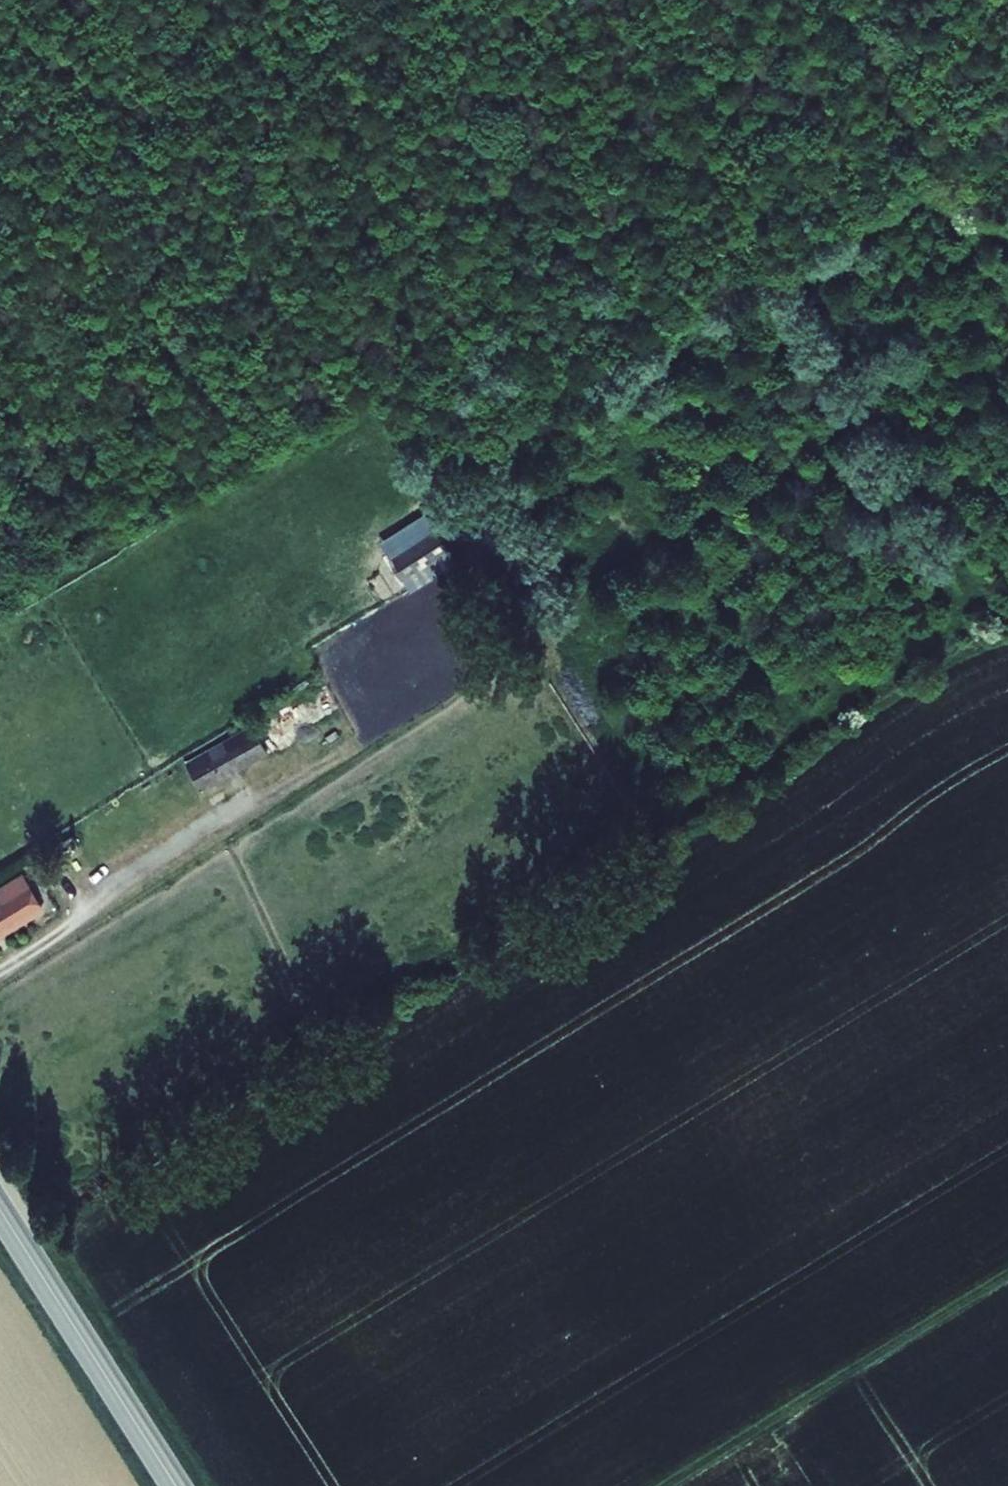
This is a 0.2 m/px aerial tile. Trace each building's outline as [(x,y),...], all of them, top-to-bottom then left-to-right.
[(447,523),(436,530),(449,550),(460,543),(447,523)] [(449,550),(436,530),(390,560),(403,580),(449,550)] [(249,726),(187,762),(201,787),(264,751),(249,726)] [(0,883),(0,923),(23,909),(5,880),(0,883)]
